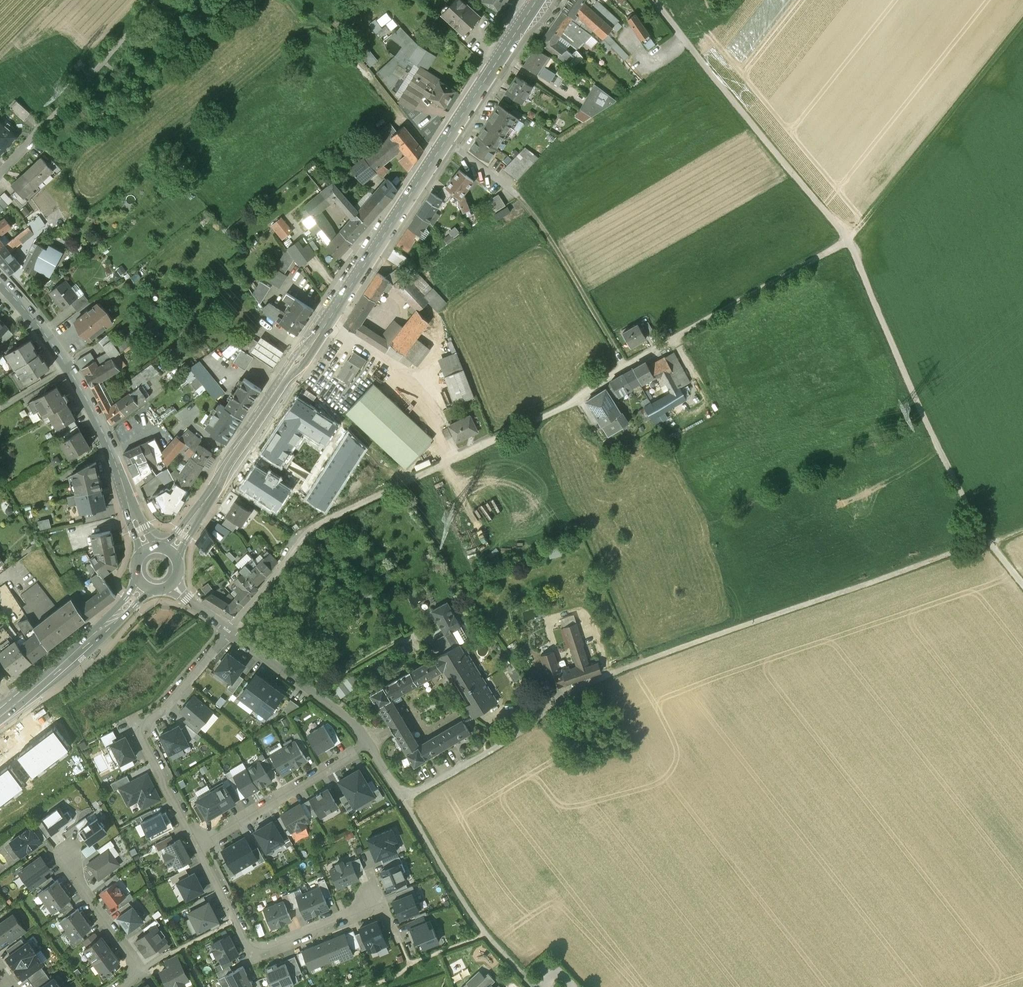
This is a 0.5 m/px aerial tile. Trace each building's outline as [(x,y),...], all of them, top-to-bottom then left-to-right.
[(463,0),(455,0),(442,14),(462,33),(479,15),(463,0)] [(482,1),(499,12),(507,0),(482,0),(482,1)] [(562,9),(572,16),(583,0),(568,0),(562,9)] [(597,0),(583,0),(572,16),(585,25),(587,23),(596,31),(592,34),(599,41),(603,37),(612,47),(624,60),(629,56),(607,34),(620,20),(597,0)] [(562,9),(549,28),(559,35),(572,16),(562,9)] [(657,43),(640,12),(631,17),(648,48),(657,43)] [(549,28),(540,42),(559,56),(567,49),(556,41),(559,35),(549,28)] [(581,35),(574,41),(579,47),(586,41),(581,35)] [(612,47),(603,37),(599,41),(598,42),(606,51),(612,47)] [(536,48),(530,57),(528,56),(522,64),(540,75),(545,67),(542,65),(548,55),(536,48)] [(573,53),(567,49),(559,56),(573,66),(589,52),(587,51),(583,55),(577,49),(573,53)] [(456,89),(423,69),(417,79),(414,79),(412,83),(412,86),(423,93),(445,107),(456,89)] [(553,81),(574,93),(578,86),(558,74),(553,81)] [(518,76),(507,92),(522,102),(528,93),(525,91),(530,84),(518,76)] [(583,117),(587,111),(600,119),(615,94),(597,83),(578,114),(583,117)] [(412,86),(409,87),(400,101),(413,109),(423,93),(412,86)] [(30,112),(17,100),(11,107),(24,119),(30,112)] [(499,105),(478,136),(496,148),(511,125),(514,127),(520,119),(499,105)] [(9,145),(7,143),(16,134),(0,119),(0,155),(9,145)] [(391,136),(393,135),(391,132),(396,129),(391,123),(381,131),(382,132),(388,140),(391,136)] [(391,136),(399,146),(407,139),(408,140),(413,136),(404,125),(393,135),(391,136)] [(382,132),(372,138),(373,140),(354,154),(360,162),(365,158),(376,170),(383,175),(387,169),(383,164),(397,153),(396,152),(400,146),(399,146),(391,136),(388,140),(382,132)] [(409,171),(424,149),(413,136),(408,140),(407,139),(399,146),(400,146),(406,154),(400,159),(404,165),(409,171)] [(496,148),(478,136),(471,147),(489,159),(496,148)] [(526,146),(504,169),(517,179),(539,157),(526,146)] [(42,158),(24,174),(31,182),(33,180),(37,184),(53,170),(50,166),(42,158)] [(50,166),(53,170),(57,174),(63,169),(55,161),(50,166)] [(405,177),(409,171),(404,165),(398,173),(405,177)] [(447,187),(456,194),(464,212),(470,210),(464,194),(474,181),(460,170),(447,187)] [(398,173),(391,182),(399,186),(405,177),(398,173)] [(23,197),(37,184),(33,180),(31,182),(24,174),(13,185),(17,190),(23,197)] [(397,190),(391,182),(387,178),(380,186),(392,197),(397,190)] [(335,198),(341,193),(333,183),(305,206),(317,222),(323,228),(327,233),(332,240),(336,236),(332,227),(320,210),(335,198)] [(368,224),(392,197),(380,186),(358,212),(368,224)] [(28,201),(23,197),(17,190),(11,195),(22,207),(25,203),(28,201)] [(5,193),(0,197),(0,213),(13,202),(5,193)] [(352,241),(368,224),(358,212),(341,193),(335,198),(353,218),(340,231),(352,241)] [(499,193),(487,201),(495,212),(506,205),(499,193)] [(418,213),(429,221),(439,205),(427,198),(418,213)] [(25,203),(22,207),(17,211),(23,219),(32,212),(25,203)] [(497,212),(500,218),(513,211),(510,206),(497,212)] [(2,234),(21,221),(16,212),(0,224),(0,232),(2,234)] [(431,231),(426,225),(429,221),(418,213),(398,241),(409,248),(416,238),(415,237),(418,231),(421,233),(419,236),(424,239),(431,231)] [(278,228),(280,231),(281,229),(284,233),(290,228),(286,222),(278,228)] [(323,228),(317,222),(309,227),(315,234),(321,230),(323,228)] [(456,227),(442,238),(448,245),(462,234),(456,227)] [(281,229),(280,231),(284,236),(292,230),(290,228),(284,233),(281,229)] [(352,241),(340,231),(336,236),(332,240),(329,244),(327,246),(339,257),(352,241)] [(329,244),(332,240),(327,233),(325,235),(324,234),(322,236),(329,244)] [(288,248),(302,266),(318,254),(304,236),(288,248)] [(13,240),(8,245),(11,247),(10,248),(17,255),(23,249),(13,240)] [(0,250),(0,263),(10,276),(20,267),(4,247),(0,250)] [(39,247),(25,271),(34,275),(37,269),(50,277),(63,255),(49,247),(47,251),(39,247)] [(285,273),(294,258),(287,248),(275,266),(285,273)] [(404,266),(409,256),(395,249),(390,258),(404,266)] [(285,273),(275,266),(271,264),(264,276),(279,287),(287,275),(285,273)] [(344,325),(399,360),(429,322),(419,312),(431,301),(422,292),(429,285),(415,269),(409,273),(400,267),(385,277),(390,280),(389,281),(393,285),(417,311),(403,327),(395,322),(382,338),(361,324),(361,323),(350,315),(344,325)] [(389,291),(393,285),(389,281),(390,280),(385,277),(378,272),(354,309),(366,317),(384,288),(389,291)] [(253,293),(260,303),(271,286),(261,280),(253,293)] [(65,282),(49,295),(62,310),(78,298),(65,282)] [(263,307),(267,313),(298,333),(314,310),(287,292),(283,298),(289,303),(293,303),(291,306),(289,305),(286,309),(282,307),(279,310),(269,303),(263,307)] [(97,305),(75,322),(90,341),(112,324),(107,317),(110,315),(105,309),(102,311),(97,305)] [(352,312),(350,315),(361,323),(364,320),(366,317),(354,309),(352,312)] [(639,326),(624,335),(632,349),(647,340),(639,326)] [(258,341),(251,352),(254,354),(274,367),(284,351),(261,336),(258,341)] [(251,352),(258,341),(251,337),(243,350),(242,349),(234,361),(247,369),(255,357),(253,356),(254,354),(251,352)] [(103,347),(108,353),(112,359),(132,344),(127,338),(115,347),(110,342),(103,347)] [(16,342),(3,349),(6,355),(19,347),(16,342)] [(19,347),(6,355),(15,370),(16,369),(37,356),(28,342),(19,347)] [(626,345),(621,347),(625,355),(630,352),(626,345)] [(348,359),(337,376),(343,379),(350,369),(356,373),(360,367),(361,368),(367,359),(354,351),(349,360),(348,359)] [(677,351),(669,354),(673,364),(680,361),(677,351)] [(81,366),(89,361),(94,359),(91,353),(78,361),(81,366)] [(95,362),(96,361),(105,379),(120,370),(112,359),(108,353),(94,361),(95,362)] [(37,356),(16,369),(25,383),(39,375),(47,370),(38,355),(37,356)] [(82,369),(92,387),(102,381),(105,379),(96,361),(95,362),(91,364),(82,369)] [(215,400),(225,393),(199,361),(189,368),(215,400)] [(646,361),(634,368),(642,383),(654,376),(646,361)] [(668,362),(659,367),(671,392),(652,404),(651,402),(644,407),(652,418),(656,425),(663,420),(659,414),(686,398),(668,362)] [(634,368),(624,374),(632,388),(642,383),(634,368)] [(456,404),(475,397),(464,369),(445,376),(456,404)] [(153,377),(145,370),(136,376),(142,385),(153,377)] [(632,388),(624,374),(611,381),(620,395),(632,388)] [(39,375),(25,383),(28,388),(41,380),(39,375)] [(142,385),(136,376),(128,381),(135,391),(117,403),(125,414),(150,396),(142,385)] [(242,418),(261,389),(244,378),(225,407),(242,418)] [(125,414),(117,403),(114,405),(102,381),(92,387),(98,399),(106,395),(109,401),(101,405),(111,424),(125,414)] [(374,383),(346,412),(406,468),(433,439),(374,383)] [(40,410),(44,417),(49,414),(66,404),(56,387),(27,403),(33,414),(40,410)] [(620,413),(606,390),(587,401),(602,426),(613,419),(617,425),(626,420),(621,412),(620,413)] [(98,399),(101,405),(109,401),(106,395),(98,399)] [(324,444),(337,424),(297,397),(261,451),(281,464),(304,430),(324,444)] [(66,404),(49,414),(57,429),(75,419),(66,404)] [(242,418),(225,407),(220,404),(205,426),(213,431),(212,433),(226,442),(242,418)] [(652,418),(644,407),(638,411),(646,422),(652,418)] [(471,416),(450,425),(458,442),(478,432),(471,416)] [(448,428),(442,431),(447,440),(452,437),(448,428)] [(201,442),(188,429),(179,438),(177,435),(162,453),(161,455),(164,461),(166,460),(167,464),(184,443),(190,448),(186,452),(191,457),(199,445),(201,442)] [(80,431),(60,442),(65,451),(68,449),(72,456),(89,447),(80,431)] [(348,432),(340,445),(359,457),(365,448),(348,432)] [(140,446),(150,465),(157,462),(154,457),(160,453),(153,440),(140,446)] [(199,445),(191,457),(204,465),(209,469),(217,457),(199,445)] [(340,445),(334,455),(353,468),(359,457),(340,445)] [(153,469),(150,465),(140,446),(124,454),(136,482),(142,477),(153,469)] [(346,478),(353,468),(334,455),(327,466),(346,478)] [(204,465),(191,457),(174,481),(175,482),(188,490),(204,465)] [(95,462),(72,474),(77,495),(102,489),(95,462)] [(276,510),(290,489),(277,481),(279,477),(270,471),(268,475),(255,466),(241,487),(276,510)] [(327,466),(320,476),(339,489),(346,478),(327,466)] [(153,469),(142,477),(146,483),(157,475),(153,469)] [(320,476),(313,487),(332,500),(339,489),(320,476)] [(186,499),(183,498),(188,490),(175,482),(170,489),(167,487),(153,495),(162,513),(174,513),(176,510),(178,511),(186,499)] [(325,510),(332,500),(313,487),(307,498),(325,510)] [(77,495),(67,497),(70,506),(79,504),(81,515),(106,509),(102,489),(77,495)] [(250,511),(236,502),(227,516),(228,516),(238,524),(240,525),(250,511)] [(238,524),(228,516),(223,524),(233,531),(238,524)] [(49,518),(38,520),(40,530),(52,527),(49,518)] [(203,547),(199,552),(203,555),(206,550),(207,551),(214,540),(207,529),(206,528),(196,541),(203,547)] [(92,535),(96,555),(90,559),(99,572),(102,577),(118,565),(111,531),(92,535)] [(550,547),(552,556),(565,553),(563,544),(550,547)] [(272,570),(277,562),(268,553),(265,556),(266,557),(263,560),(272,570)] [(257,566),(266,575),(272,570),(263,560),(257,566)] [(91,576),(97,573),(92,563),(86,566),(91,576)] [(246,577),(255,586),(266,575),(257,566),(246,577)] [(250,598),(258,590),(255,586),(246,577),(243,574),(240,571),(233,578),(243,590),(250,598)] [(102,577),(99,572),(91,577),(102,592),(79,608),(86,619),(116,597),(102,577)] [(44,619),(58,609),(37,582),(20,595),(26,604),(21,608),(28,619),(36,630),(46,622),(44,619)] [(224,587),(213,594),(220,599),(227,592),(225,590),(226,589),(224,587)] [(235,598),(244,605),(250,598),(243,590),(235,598)] [(213,594),(203,601),(222,613),(229,604),(220,599),(213,594)] [(232,619),(244,605),(235,598),(229,605),(229,604),(222,613),(232,619)] [(47,649),(86,619),(79,608),(74,600),(63,609),(61,607),(58,609),(44,619),(46,622),(36,630),(39,636),(47,649)] [(432,610),(445,635),(461,626),(447,602),(432,610)] [(36,630),(28,619),(18,623),(31,642),(39,636),(36,630)] [(16,640),(16,639),(4,623),(0,627),(0,652),(16,640)] [(577,623),(564,627),(578,669),(589,665),(582,647),(584,646),(577,623)] [(39,636),(31,642),(29,644),(22,634),(16,639),(16,640),(32,661),(47,649),(39,636)] [(372,695),(391,728),(403,720),(393,704),(402,699),(399,695),(446,669),(451,666),(466,657),(459,645),(453,648),(445,635),(437,639),(445,652),(372,695)] [(16,640),(0,652),(0,655),(14,674),(32,661),(16,640)] [(553,653),(544,657),(555,687),(567,683),(564,674),(560,675),(553,653)] [(228,654),(215,670),(232,683),(245,666),(228,654)] [(451,666),(458,677),(464,688),(466,687),(468,688),(469,690),(483,681),(468,656),(466,657),(451,666)] [(589,665),(578,669),(570,672),(574,681),(601,671),(598,662),(589,665)] [(451,666),(446,669),(452,680),(458,677),(451,666)] [(354,672),(334,686),(343,697),(362,684),(354,672)] [(574,681),(570,672),(564,674),(567,683),(574,681)] [(254,708),(271,686),(256,675),(252,679),(239,697),(254,708)] [(483,681),(469,690),(470,691),(469,693),(468,694),(473,702),(480,713),(496,702),(483,681)] [(525,684),(519,689),(527,700),(533,695),(525,684)] [(284,696),(271,686),(254,708),(267,718),(284,696)] [(212,712),(194,696),(186,705),(188,706),(186,709),(184,707),(181,711),(199,727),(212,712)] [(480,713),(473,702),(468,705),(475,716),(480,713)] [(394,733),(407,726),(403,720),(391,728),(394,733)] [(419,747),(407,726),(394,733),(414,767),(470,734),(463,722),(419,747)] [(197,733),(186,724),(183,728),(181,729),(187,741),(193,738),(197,733)] [(324,725),(314,731),(316,734),(310,738),(310,737),(309,738),(312,744),(318,754),(335,744),(324,725)] [(173,730),(169,732),(169,731),(160,735),(170,754),(188,744),(187,741),(181,729),(179,726),(172,729),(173,730)] [(17,756),(32,776),(70,747),(55,728),(17,756)] [(306,748),(297,732),(292,735),(296,741),(301,751),(306,748)] [(135,757),(125,737),(116,742),(111,744),(121,764),(132,758),(135,757)] [(121,764),(111,744),(116,742),(114,739),(104,744),(109,753),(105,755),(109,763),(113,761),(116,767),(119,765),(122,771),(135,765),(132,758),(121,764)] [(301,751),(296,741),(283,748),(295,767),(307,760),(301,751)] [(295,767),(283,748),(271,756),(277,766),(282,775),(294,768),(295,767)] [(266,759),(262,754),(257,757),(266,772),(272,769),(266,759)] [(277,766),(271,756),(266,759),(272,769),(277,766)] [(247,769),(259,789),(271,782),(259,762),(247,769)] [(25,785),(10,765),(0,773),(0,804),(25,785)] [(259,789),(247,769),(234,776),(240,786),(246,796),(259,789)] [(230,770),(225,773),(231,784),(234,789),(240,786),(234,776),(230,770)] [(359,771),(339,782),(346,794),(355,808),(374,797),(372,793),(359,771)] [(159,799),(147,774),(131,783),(120,788),(129,805),(140,799),(144,801),(146,806),(159,799)] [(127,775),(111,784),(115,791),(120,788),(131,783),(127,775)] [(226,787),(224,784),(211,791),(222,810),(235,802),(226,787)] [(234,789),(231,784),(226,787),(235,802),(241,799),(234,789)] [(328,789),(321,793),(321,792),(317,795),(317,796),(310,799),(321,817),(327,813),(332,811),(331,810),(338,807),(328,789)] [(381,795),(378,790),(372,793),(374,797),(375,798),(381,795)] [(222,810),(211,791),(196,800),(198,803),(207,819),(208,819),(222,810)] [(355,808),(346,794),(340,798),(348,812),(355,808)] [(207,819),(198,803),(193,807),(202,822),(208,819),(207,819)] [(309,821),(300,805),(282,815),(291,831),(309,821)] [(59,807),(49,814),(49,815),(58,809),(63,815),(64,813),(59,807)] [(49,815),(49,814),(42,819),(51,833),(58,828),(58,829),(73,819),(68,811),(64,813),(63,815),(58,809),(49,815)] [(151,810),(135,818),(138,824),(142,822),(154,815),(151,810)] [(154,815),(142,822),(141,822),(148,835),(149,835),(168,825),(166,821),(161,812),(154,815)] [(80,830),(90,822),(86,817),(76,824),(80,830)] [(87,836),(85,837),(86,838),(90,843),(95,840),(95,841),(100,838),(99,837),(107,831),(104,827),(104,826),(101,822),(97,817),(90,822),(80,830),(81,831),(83,833),(84,832),(87,836)] [(51,833),(42,819),(37,823),(47,837),(52,834),(51,833)] [(174,828),(170,819),(166,821),(168,825),(149,835),(152,839),(174,828)] [(272,821),(266,825),(266,824),(265,824),(266,825),(261,828),(261,827),(260,827),(261,828),(255,831),(267,851),(272,848),(273,849),(279,845),(279,844),(284,841),(279,832),(272,821)] [(42,841),(47,837),(37,823),(32,826),(42,841)] [(42,841),(32,826),(11,842),(21,856),(42,841)] [(293,844),(284,829),(279,832),(284,841),(287,847),(293,844)] [(396,851),(393,841),(396,840),(392,829),(368,839),(376,859),(396,851)] [(171,836),(155,844),(159,851),(166,847),(166,846),(174,842),(171,836)] [(252,850),(245,837),(222,851),(227,858),(228,861),(235,872),(257,859),(252,850)] [(174,842),(166,846),(166,847),(169,852),(164,854),(169,864),(174,862),(176,867),(190,860),(180,839),(174,842)] [(265,860),(257,847),(252,850),(257,859),(259,864),(265,860)] [(108,850),(88,864),(99,878),(118,864),(108,850)] [(20,872),(29,884),(42,874),(50,869),(41,856),(20,872)] [(399,856),(383,863),(385,870),(398,864),(402,863),(399,856)] [(364,869),(359,858),(351,861),(355,872),(364,869)] [(235,872),(228,861),(223,864),(231,877),(236,874),(235,872)] [(343,861),(336,863),(337,867),(331,869),(338,887),(358,879),(355,872),(351,861),(344,864),(343,861)] [(385,870),(381,871),(388,888),(394,886),(405,881),(398,864),(385,870)] [(186,869),(171,877),(170,877),(173,884),(178,881),(189,875),(186,869)] [(189,875),(178,881),(186,899),(203,890),(194,873),(189,875)] [(42,874),(29,884),(33,889),(40,884),(46,880),(42,874)] [(108,887),(115,882),(120,878),(116,874),(105,882),(108,887)] [(46,880),(40,884),(44,889),(55,881),(51,876),(46,880)] [(331,895),(324,878),(318,881),(320,887),(325,897),(331,895)] [(58,879),(55,881),(44,889),(38,893),(45,903),(66,887),(62,881),(60,883),(58,879)] [(405,881),(394,886),(396,892),(408,888),(405,881)] [(119,901),(125,896),(115,882),(108,887),(100,892),(111,907),(119,901)] [(396,892),(399,899),(412,894),(415,892),(412,886),(408,888),(396,892)] [(70,893),(66,887),(45,903),(51,912),(57,908),(69,900),(71,898),(69,894),(70,893)] [(320,887),(308,892),(317,914),(323,911),(329,908),(325,897),(320,887)] [(294,891),(287,894),(293,908),(300,906),(296,896),(294,891)] [(308,892),(296,896),(300,906),(305,918),(311,916),(317,914),(308,892)] [(119,901),(122,906),(129,901),(134,898),(130,893),(125,896),(119,901)] [(287,894),(282,896),(284,900),(285,903),(290,901),(287,894)] [(399,899),(393,901),(400,919),(419,911),(418,910),(421,909),(419,902),(416,903),(412,894),(399,899)] [(72,905),(69,900),(57,908),(61,913),(63,912),(72,905)] [(198,900),(189,904),(191,908),(200,904),(198,900)] [(281,902),(264,909),(271,928),(292,920),(285,903),(284,900),(281,902)] [(119,909),(122,913),(132,906),(129,901),(122,906),(119,909)] [(208,902),(189,912),(198,931),(199,930),(218,921),(209,902),(208,902)] [(72,905),(63,912),(66,916),(76,910),(72,905)] [(132,906),(122,913),(118,916),(129,931),(144,920),(133,906),(132,906)] [(78,908),(76,910),(66,916),(60,921),(67,930),(87,916),(82,910),(81,911),(78,908)] [(0,942),(7,937),(8,938),(11,942),(26,932),(22,927),(23,927),(13,914),(0,923),(0,941),(0,942)] [(91,922),(87,916),(67,930),(65,931),(72,941),(81,934),(92,927),(89,923),(91,922)] [(423,916),(406,923),(409,929),(411,929),(411,928),(426,922),(423,916)] [(156,926),(156,927),(160,924),(156,918),(143,928),(146,933),(156,926)] [(426,922),(411,928),(411,929),(419,949),(439,941),(430,920),(426,922)] [(360,928),(361,932),(368,948),(369,951),(386,944),(377,921),(360,928)] [(146,955),(157,948),(166,941),(156,927),(156,926),(146,933),(136,941),(146,955)] [(344,934),(351,951),(360,947),(355,934),(353,930),(344,934)] [(362,951),(368,948),(361,932),(355,934),(360,947),(362,951)] [(94,933),(85,939),(83,940),(88,947),(99,939),(94,933)] [(81,934),(72,941),(70,943),(74,948),(83,940),(85,939),(81,934)] [(351,951),(344,934),(324,942),(331,959),(332,963),(353,955),(351,951)] [(228,935),(213,943),(216,949),(214,950),(217,957),(219,956),(222,962),(231,958),(238,954),(228,935)] [(99,939),(88,947),(84,949),(94,963),(112,950),(102,937),(99,939)] [(21,938),(7,949),(11,954),(25,944),(21,938)] [(166,941),(157,948),(160,953),(170,946),(166,941)] [(25,944),(11,954),(7,957),(15,967),(36,952),(28,942),(25,944)] [(324,942),(303,951),(308,962),(312,973),(322,969),(320,963),(331,959),(324,942)] [(112,950),(94,963),(103,974),(110,969),(120,961),(112,950)] [(308,962),(303,951),(297,953),(302,965),(308,962)] [(36,952),(15,967),(23,978),(26,975),(41,965),(44,962),(36,952)] [(166,962),(169,967),(179,962),(177,957),(166,962)] [(222,962),(220,963),(223,969),(228,966),(230,965),(234,963),(231,958),(222,962)] [(296,958),(285,962),(291,977),(296,975),(301,973),(296,958)] [(161,971),(169,986),(171,986),(175,985),(176,986),(178,986),(184,984),(183,981),(188,979),(179,962),(169,967),(161,971)] [(285,962),(277,966),(276,964),(265,968),(273,986),(286,986),(294,984),(299,982),(296,975),(291,977),(285,962)] [(41,965),(26,975),(31,983),(46,972),(41,965)] [(223,969),(216,972),(219,978),(225,975),(232,971),(230,965),(223,969)] [(243,966),(232,971),(225,975),(230,985),(231,986),(254,986),(243,966)] [(110,969),(103,974),(100,976),(103,981),(113,974),(110,969)] [(491,984),(495,980),(488,972),(484,976),(479,971),(462,986),(493,986),(491,984)] [(31,983),(34,986),(41,986),(52,980),(46,972),(31,983)] [(218,978),(222,986),(227,986),(230,985),(225,975),(219,978),(218,978)] [(41,986),(61,986),(54,978),(52,980),(41,986)]
